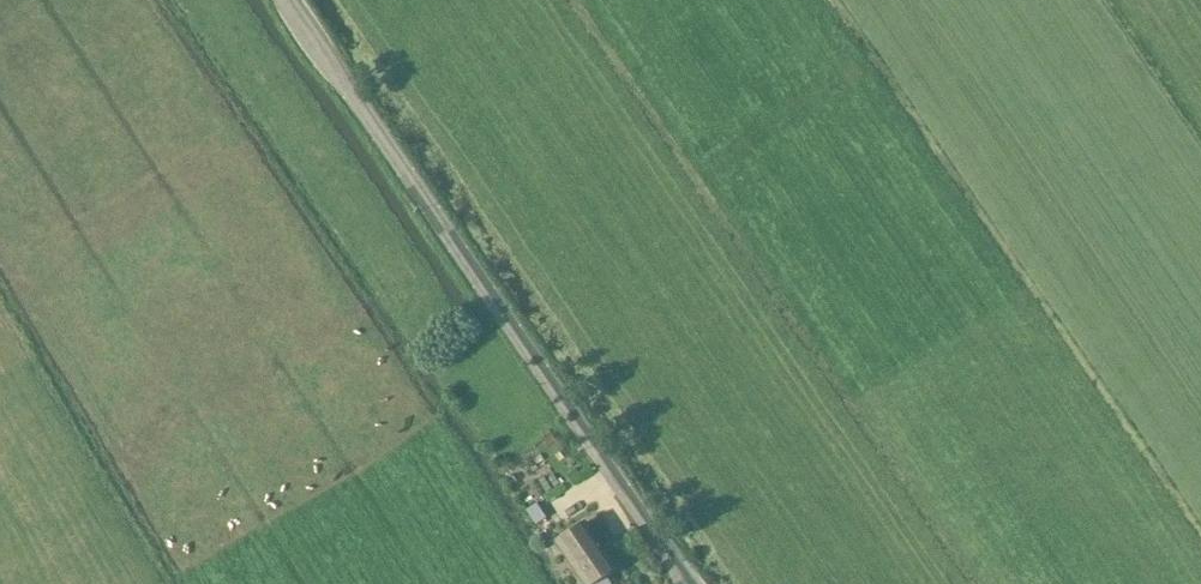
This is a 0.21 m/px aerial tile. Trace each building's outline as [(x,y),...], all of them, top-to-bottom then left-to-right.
[(538,503),(529,509),(538,524),(547,518),(538,503)] [(617,568),(586,523),(557,542),(586,583),(593,583),(617,568)]
